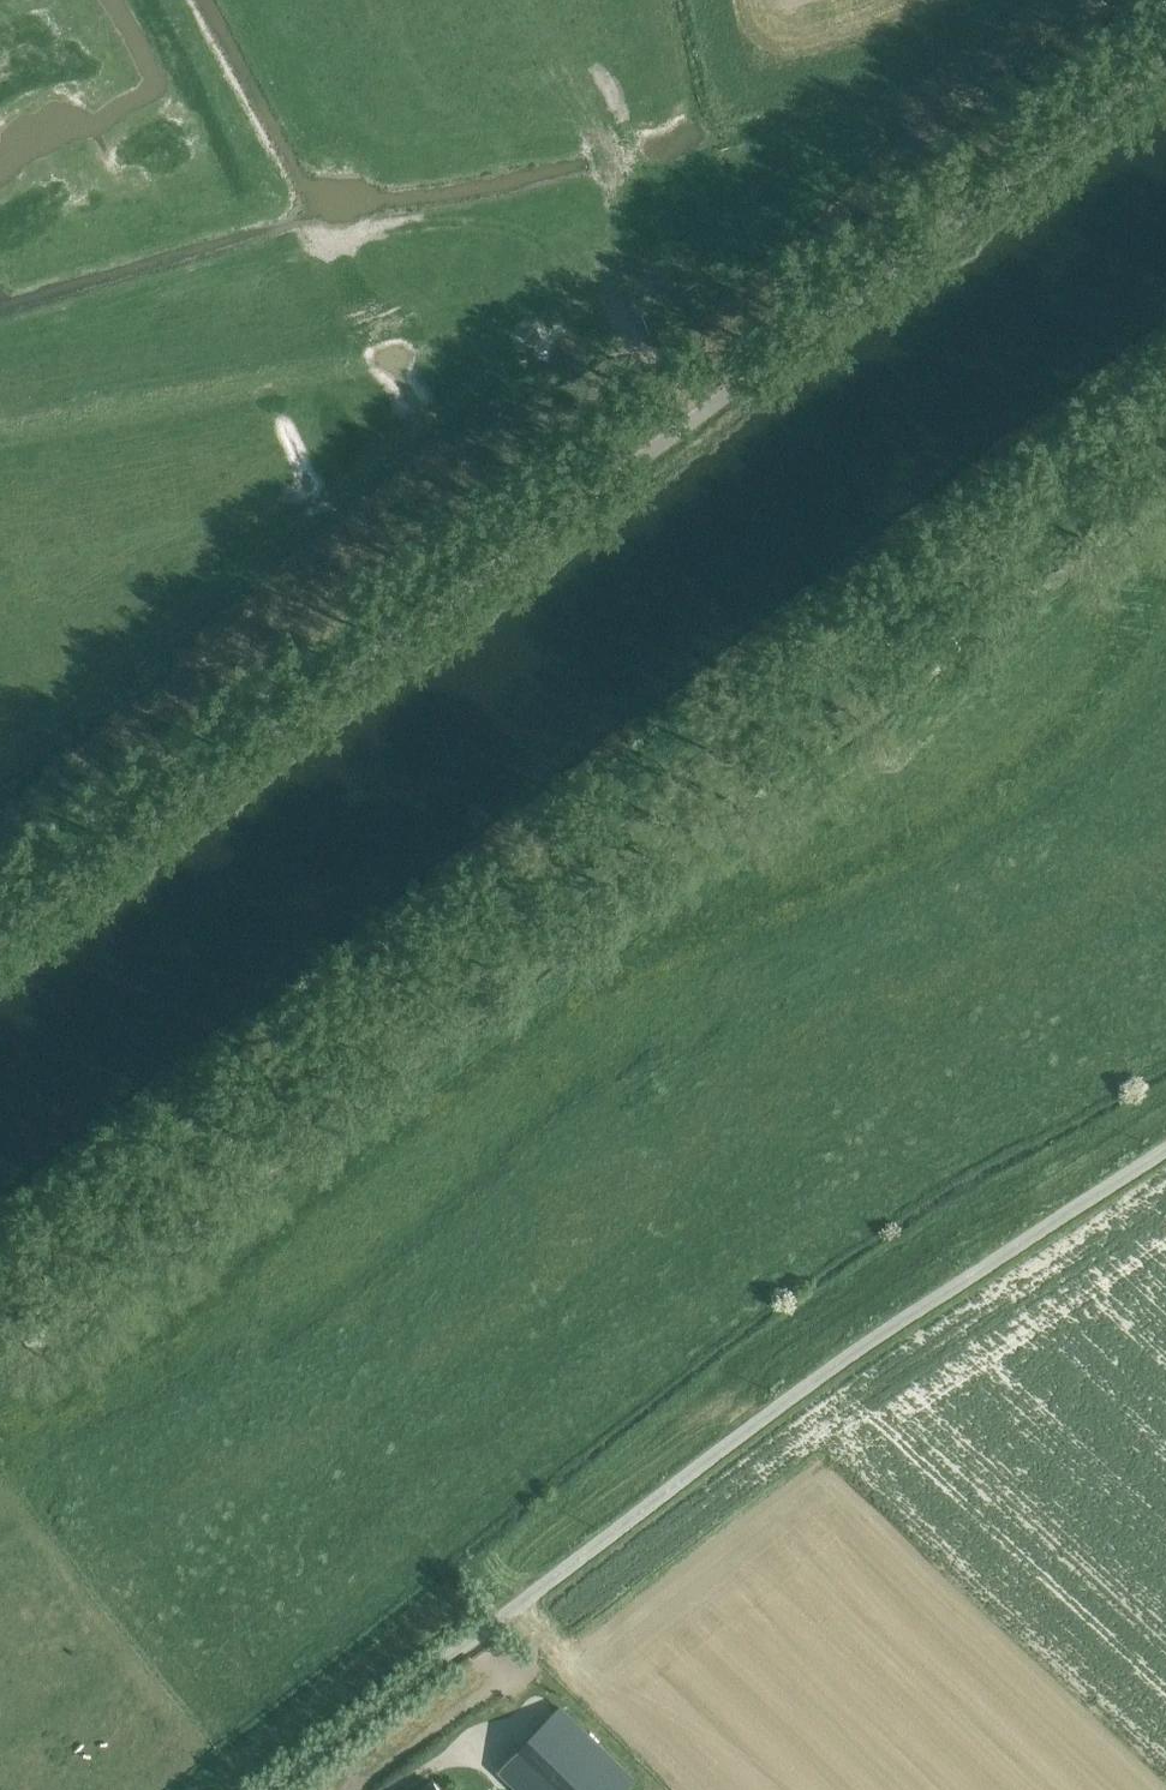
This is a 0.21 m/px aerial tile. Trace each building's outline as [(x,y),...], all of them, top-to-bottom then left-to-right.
[(512,1771),(529,1789),(626,1789),(645,1772),(585,1705),(512,1771)] [(421,1789),(442,1789),(436,1780),(421,1789)]
